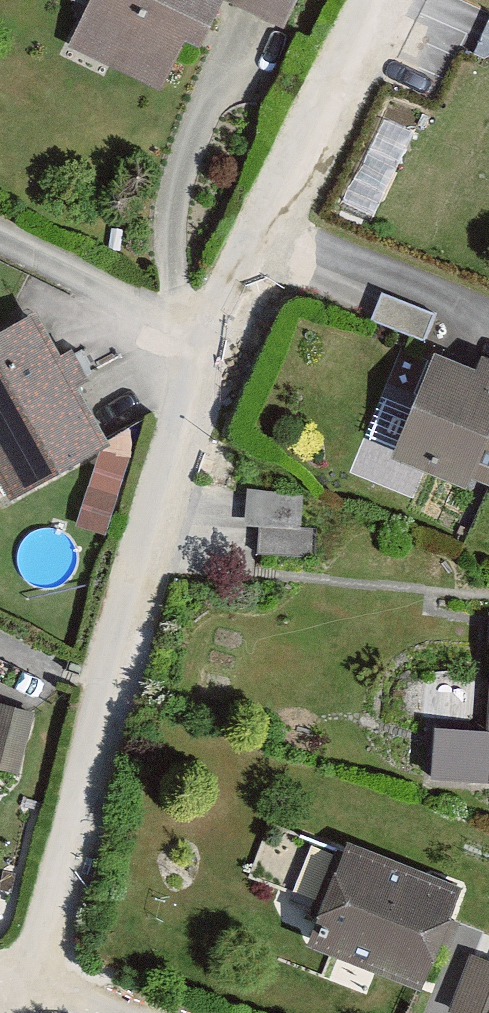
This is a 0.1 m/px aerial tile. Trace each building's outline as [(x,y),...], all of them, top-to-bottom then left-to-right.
[(67,52),(167,100),(190,52),(210,62),(234,14),(282,37),(300,0),(92,0),(67,52)] [(0,340),(0,483),(7,496),(108,442),(42,318),(0,340)] [(426,353),(383,459),(488,503),(488,358),(479,354),(472,371),(426,353)] [(18,772),(34,710),(0,702),(0,767),(18,772)] [(487,737),(440,733),(435,790),(488,794),(488,711),(487,737)] [(470,895),(353,848),(312,950),(428,997),(470,895)] [(471,959),(451,1012),(488,1012),(488,966),(471,959)]
